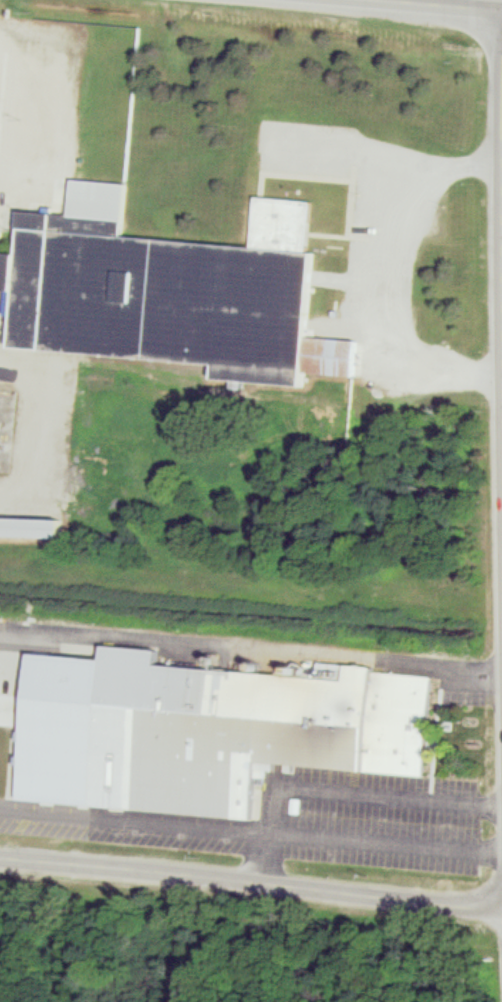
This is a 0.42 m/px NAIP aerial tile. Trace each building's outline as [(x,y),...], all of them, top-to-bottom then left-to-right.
[(19,288),(15,346),(217,362),(216,378),(308,385),(309,367),(352,370),(354,341),(309,338),(315,251),(307,250),(311,199),(260,195),(256,244),(125,234),(129,180),(71,175),(69,208),(23,205),(20,243),(0,241),(0,287),(19,288)] [(12,471),(15,390),(0,390),(0,471),(12,471)] [(0,517),(0,535),(69,536),(70,518),(0,517)] [(15,794),(253,818),(259,758),(421,774),(431,675),(377,670),(377,662),(350,659),(348,678),(160,660),(161,647),(104,641),(102,655),(29,648),(15,794)]
